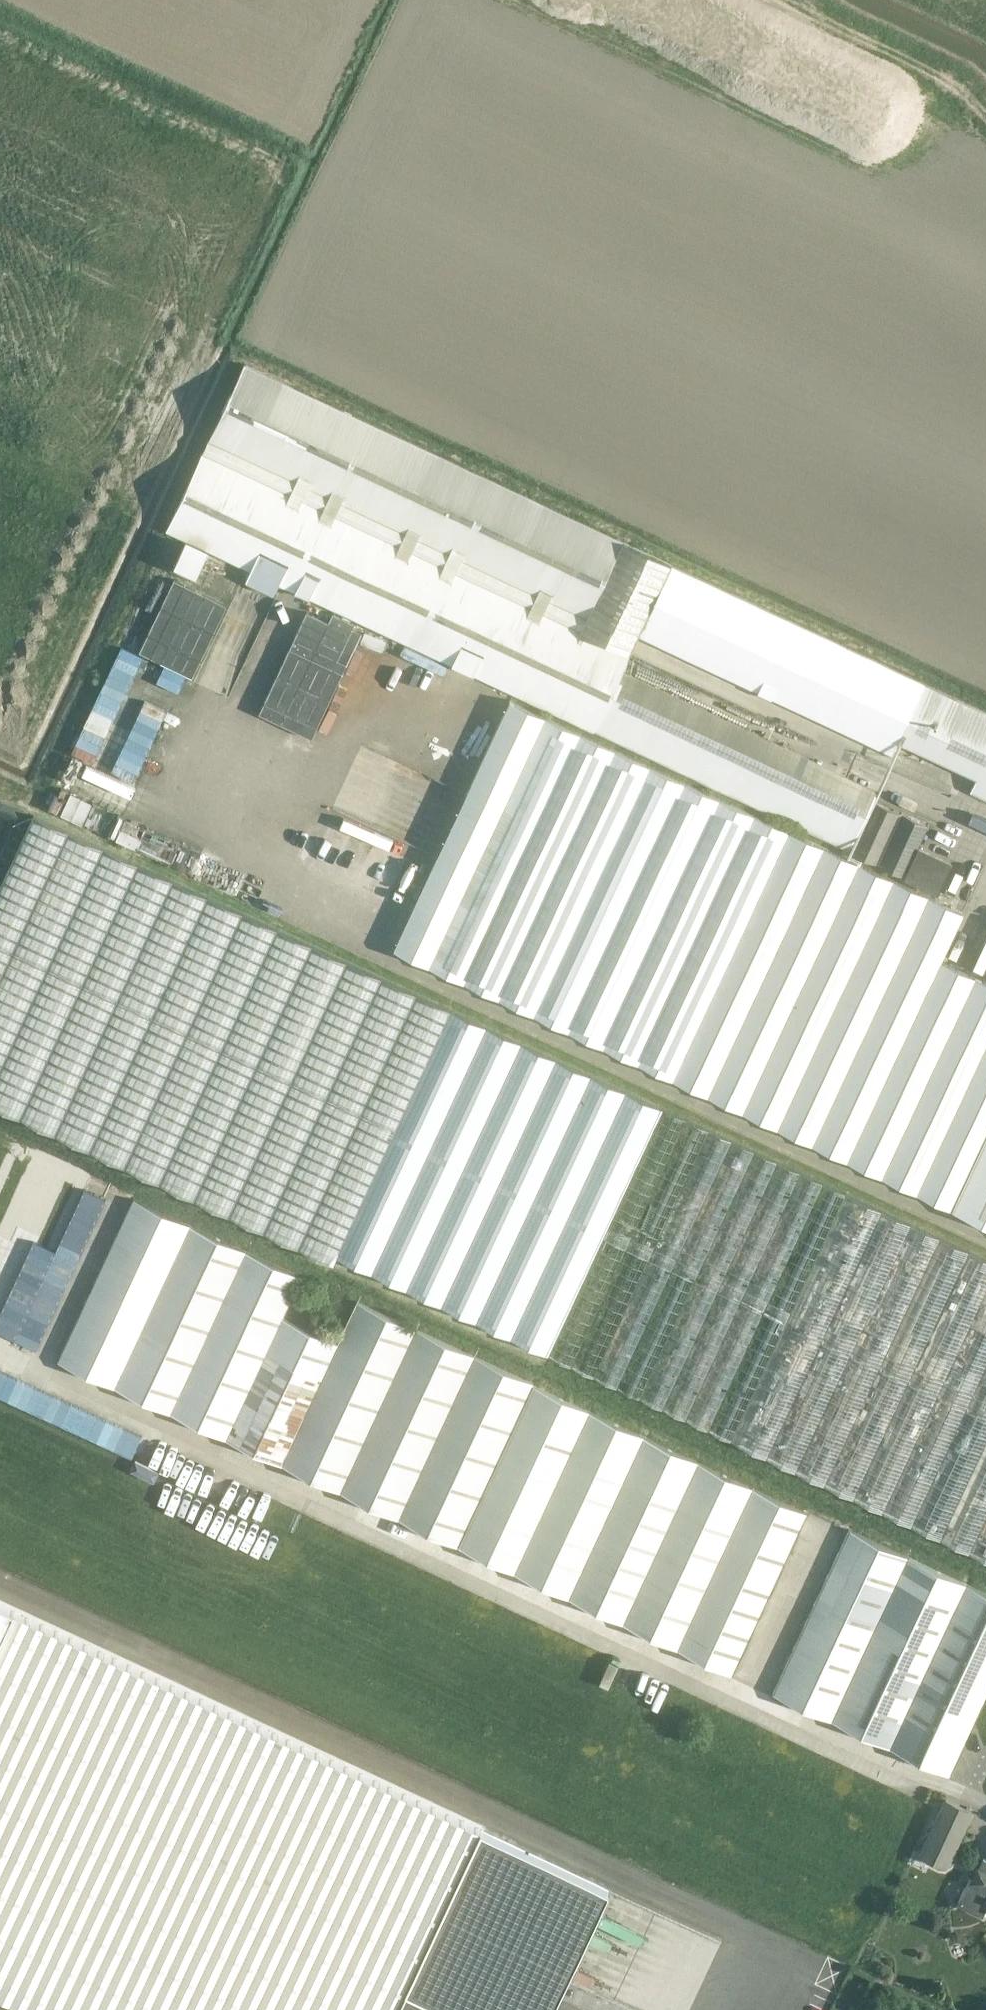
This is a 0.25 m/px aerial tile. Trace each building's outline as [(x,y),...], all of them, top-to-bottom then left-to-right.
[(873,798),(892,755),(985,799),(985,711),(672,563),(563,512),(245,363),(167,530),(593,730),(850,850),(850,849),(873,798)] [(198,673),(228,598),(173,576),(143,651),(198,673)] [(100,687),(75,749),(97,758),(123,696),(100,687)] [(138,775),(167,707),(146,698),(116,765),(138,775)] [(940,960),(963,911),(510,700),(394,949),(985,1224),(985,981),(940,960)] [(95,823),(102,800),(69,790),(62,813),(95,823)] [(927,824),(873,798),(850,849),(905,875),(905,876),(938,892),(951,862),(917,847),(927,824)] [(118,813),(109,836),(154,854),(153,856),(164,861),(162,867),(191,878),(203,846),(118,813)] [(333,1264),(337,1255),(546,1353),(656,1105),(34,815),(0,887),(0,1108),(333,1264)] [(312,864),(335,874),(354,829),(331,819),(312,864)] [(390,899),(409,854),(375,839),(356,885),(390,899)] [(656,1105),(546,1353),(731,1440),(985,1560),(985,1258),(846,1193),(656,1105)] [(83,1185),(30,1312),(52,1321),(106,1195),(83,1185)] [(534,1382),(356,1300),(336,1342),(282,1318),(302,1276),(133,1199),(58,1360),(226,1439),(458,1546),(732,1674),(807,1512),(533,1385),(534,1382)] [(814,1605),(773,1693),(949,1775),(985,1696),(985,1592),(849,1529),(814,1605)] [(29,2009),(554,2009),(610,1890),(482,1830),(17,1612),(0,1647),(0,1997),(29,2009)] [(946,1866),(957,1842),(971,1811),(946,1799),(921,1854),(946,1866)] [(983,1857),(973,1878),(970,1877),(971,1876),(970,1876),(957,1904),(983,1916),(983,1914),(982,1914),(985,1906),(985,1859),(983,1857)]
